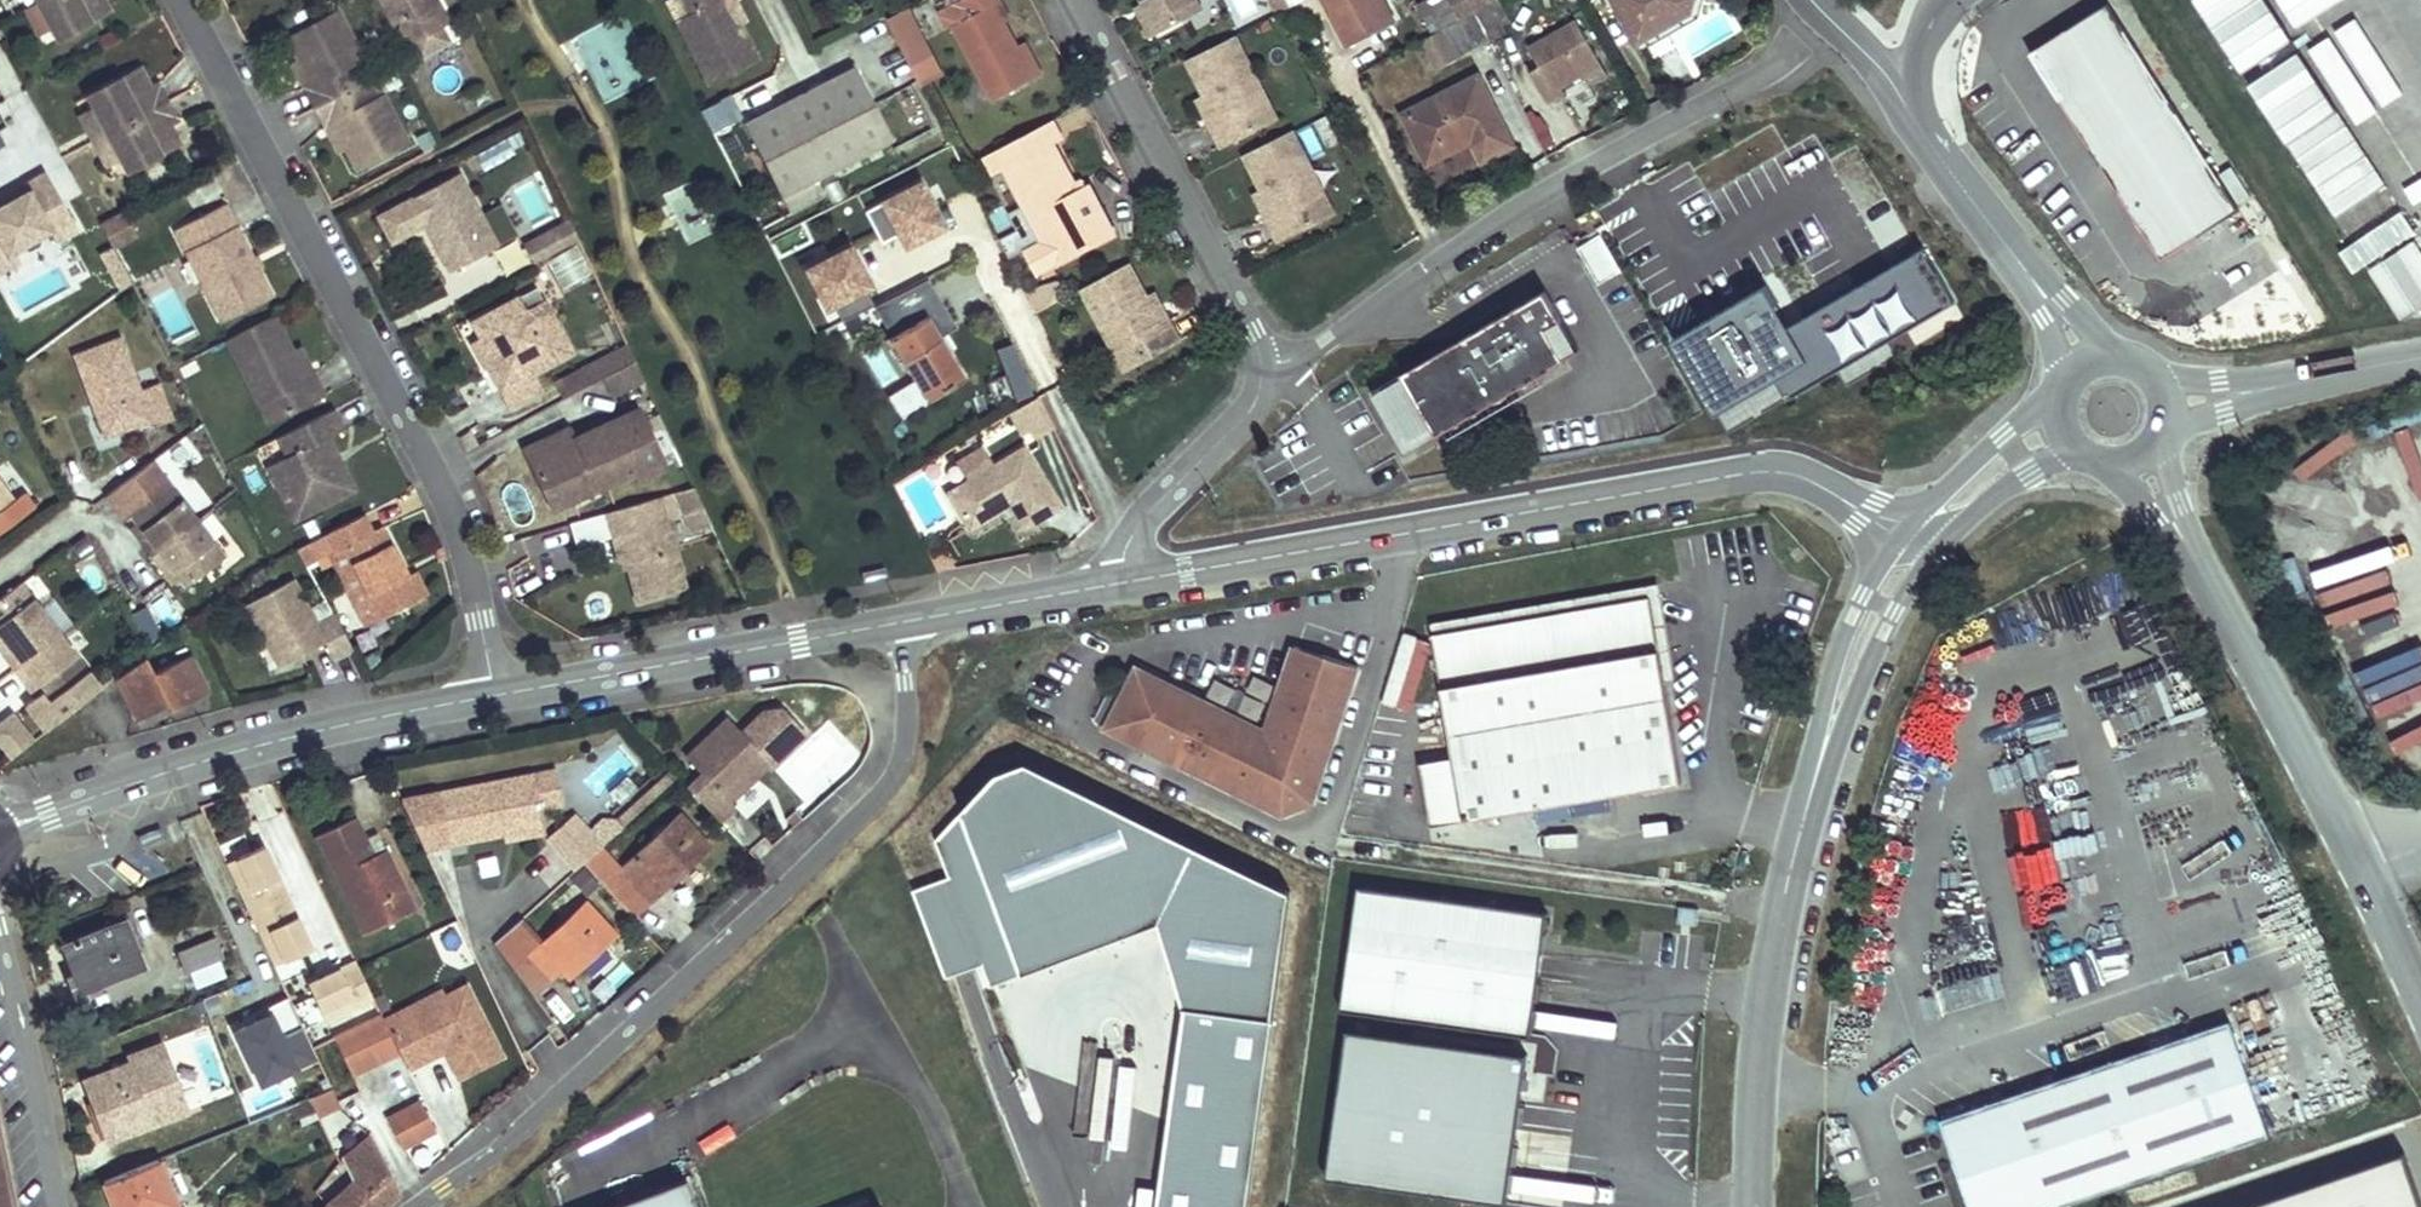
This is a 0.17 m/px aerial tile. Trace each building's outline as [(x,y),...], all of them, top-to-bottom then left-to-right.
[(29,17),(61,0),(20,0),(29,17)] [(264,15),(276,37),(289,60),(282,65),(292,84),(303,104),(310,100),(323,123),(335,146),(386,118),(361,71),(354,75),(338,84),(327,65),(317,47),(334,38),(341,34),(322,0),(291,0),(264,15)] [(390,13),(412,0),(369,0),(380,19),(390,13)] [(390,13),(396,25),(418,12),(412,0),(390,13)] [(685,56),(734,32),(718,0),(657,0),(685,56)] [(930,9),(948,0),(925,0),(930,9)] [(930,9),(958,60),(971,84),(1017,59),(993,16),(985,0),(948,0),(930,9)] [(1144,20),(1133,0),(1121,0),(1134,25),(1144,20)] [(1144,20),(1182,0),(1133,0),(1144,20)] [(1366,0),(1306,0),(1330,44),(1377,19),(1366,0)] [(1437,19),(1458,6),(1467,0),(1427,0),(1437,19)] [(1472,33),(1495,20),(1483,0),(1467,0),(1458,6),(1472,33)] [(1623,26),(1665,0),(1608,0),(1623,26)] [(2030,52),(2161,256),(2239,206),(2109,2),(2030,52)] [(1583,48),(1558,5),(1510,33),(1521,53),(1511,61),(1527,90),(1547,79),(1543,71),(1583,48)] [(1427,25),(1441,50),(1472,33),(1458,6),(1437,19),(1427,25)] [(910,7),(885,20),(918,89),(944,77),(910,7)] [(993,16),(1017,59),(1028,53),(1004,10),(993,16)] [(595,103),(652,80),(625,12),(568,35),(595,103)] [(1218,27),(1180,47),(1171,52),(1190,86),(1202,109),(1194,113),(1204,133),(1243,112),(1236,98),(1252,90),(1218,27)] [(764,187),(809,166),(801,150),(875,114),(836,35),(718,93),(764,187)] [(276,37),(269,41),(282,65),(289,60),(276,37)] [(317,47),(327,65),(344,56),(334,38),(317,47)] [(108,49),(120,71),(129,66),(117,44),(108,49)] [(120,71),(108,49),(57,78),(63,89),(77,114),(91,139),(98,150),(149,122),(138,101),(146,96),(151,94),(134,63),(129,66),(120,71)] [(327,65),(338,84),(354,75),(344,56),(327,65)] [(1458,64),(1392,101),(1417,147),(1454,126),(1465,145),(1493,130),(1458,64)] [(1202,109),(1190,86),(1182,91),(1194,113),(1202,109)] [(1236,98),(1243,112),(1259,104),(1252,90),(1236,98)] [(138,101),(149,122),(158,117),(146,96),(138,101)] [(323,123),(310,100),(303,104),(316,127),(323,123)] [(1034,108),(973,141),(981,158),(992,152),(1032,229),(1042,249),(1098,220),(1070,165),(1065,168),(1069,176),(1061,180),(1035,130),(1043,126),(1034,108)] [(77,114),(64,121),(78,146),(91,139),(77,114)] [(1246,176),(1258,199),(1251,203),(1263,226),(1299,208),(1289,189),(1306,180),(1275,120),(1229,143),(1246,176)] [(471,225),(436,161),(391,186),(426,249),(471,225)] [(74,230),(44,175),(0,199),(0,270),(74,230)] [(1251,203),(1258,199),(1246,176),(1238,180),(1251,203)] [(1289,189),(1299,208),(1316,198),(1306,180),(1289,189)] [(860,210),(877,244),(890,238),(898,255),(944,232),(919,181),(860,210)] [(156,226),(191,293),(244,265),(207,196),(156,226)] [(501,220),(511,239),(554,215),(545,196),(501,220)] [(110,252),(135,239),(120,212),(96,224),(110,252)] [(1022,259),(1042,249),(1032,229),(1012,239),(1022,259)] [(1600,233),(1576,245),(1596,286),(1620,274),(1600,233)] [(2401,319),(2420,307),(2420,249),(2416,240),(2369,270),(2401,319)] [(1843,244),(1803,275),(1855,345),(1896,315),(1843,244)] [(546,261),(561,290),(591,274),(576,245),(546,261)] [(850,245),(797,265),(817,316),(869,296),(850,245)] [(114,251),(97,256),(109,295),(126,290),(114,251)] [(1129,286),(1112,255),(1097,263),(1064,280),(1097,340),(1118,329),(1128,348),(1163,329),(1152,308),(1144,313),(1129,286)] [(510,262),(495,271),(500,279),(515,271),(510,262)] [(505,351),(547,328),(515,271),(500,279),(495,271),(471,284),(479,299),(457,312),(448,317),(465,347),(470,344),(482,364),(505,351)] [(1022,301),(1052,286),(1047,275),(1031,283),(1027,275),(1013,282),(1022,301)] [(1129,286),(1144,313),(1152,308),(1137,282),(1129,286)] [(448,297),(457,312),(479,299),(471,284),(448,297)] [(265,328),(246,287),(197,310),(228,374),(261,359),(271,380),(295,369),(284,345),(275,349),(265,328)] [(1406,457),(1582,362),(1545,295),(1370,390),(1406,457)] [(930,355),(900,300),(868,318),(898,372),(930,355)] [(58,328),(74,375),(80,373),(92,408),(130,394),(133,402),(153,395),(140,358),(123,363),(105,311),(58,328)] [(605,321),(576,336),(584,352),(612,337),(605,321)] [(274,324),(265,328),(275,349),(284,345),(274,324)] [(1097,340),(1108,359),(1128,348),(1118,329),(1097,340)] [(584,352),(576,336),(559,345),(568,361),(581,354),(584,352)] [(621,356),(612,337),(584,352),(581,354),(591,372),(621,356)] [(505,351),(482,364),(490,379),(514,366),(505,351)] [(261,359),(228,374),(238,396),(271,380),(261,359)] [(92,408),(80,373),(74,375),(86,410),(92,408)] [(1010,409),(1015,420),(1031,411),(1014,377),(997,386),(1010,409)] [(341,464),(314,411),(325,405),(318,390),(273,412),(282,430),(274,434),(257,442),(282,494),(341,464)] [(530,484),(610,446),(615,458),(637,447),(611,394),(588,405),(585,398),(551,414),(554,420),(510,441),(530,484)] [(510,441),(554,420),(551,414),(546,403),(502,425),(510,441)] [(282,430),(273,412),(265,416),(274,434),(282,430)] [(1004,436),(926,471),(945,512),(972,500),(967,490),(982,484),(986,494),(996,515),(1032,499),(1004,436)] [(201,532),(147,459),(108,488),(114,496),(123,508),(116,513),(140,545),(147,540),(157,553),(162,561),(201,532)] [(660,490),(682,484),(673,464),(651,470),(660,490)] [(670,563),(631,476),(548,500),(558,522),(583,511),(595,538),(603,535),(625,583),(670,563)] [(967,490),(972,500),(986,494),(982,484),(967,490)] [(346,506),(339,492),(273,521),(286,546),(312,533),(314,535),(322,531),(340,567),(325,575),(343,611),(394,585),(379,556),(352,503),(346,506)] [(123,508),(114,496),(107,501),(116,513),(123,508)] [(67,547),(91,594),(108,586),(83,539),(67,547)] [(157,553),(147,540),(140,545),(150,558),(157,553)] [(379,556),(394,585),(405,580),(390,551),(379,556)] [(243,630),(250,644),(298,618),(307,636),(329,624),(308,585),(288,596),(264,553),(215,579),(232,610),(244,603),(248,610),(243,630)] [(13,577),(0,586),(0,656),(5,663),(12,658),(21,671),(26,679),(66,651),(13,577)] [(1643,596),(1426,636),(1448,760),(1460,822),(1677,783),(1643,596)] [(244,603),(232,610),(243,630),(248,610),(244,603)] [(183,677),(163,638),(127,656),(119,640),(92,662),(113,704),(142,689),(146,696),(183,677)] [(1133,667),(1101,732),(1180,769),(1250,802),(1283,821),(1315,807),(1359,670),(1292,646),(1262,731),(1210,707),(1133,667)] [(21,671),(12,658),(5,663),(14,676),(21,671)] [(702,771),(685,789),(717,819),(734,801),(729,796),(771,762),(806,731),(785,710),(767,715),(742,737),(722,720),(688,758),(702,771)] [(1448,760),(1418,766),(1429,828),(1460,822),(1448,760)] [(1282,897),(1022,770),(1020,762),(990,770),(965,820),(933,829),(931,845),(940,876),(912,884),(939,984),(987,971),(1010,1054),(1019,971),(1026,975),(1116,951),(1119,951),(1152,942),(1163,943),(1179,1003),(1157,1206),(1248,1206),(1282,897)] [(553,773),(529,776),(533,809),(557,806),(553,773)] [(433,788),(440,844),(494,837),(536,832),(533,809),(529,776),(433,788)] [(647,782),(594,833),(604,844),(658,792),(647,782)] [(574,812),(549,836),(578,867),(603,843),(574,812)] [(709,846),(682,815),(621,871),(642,889),(662,870),(672,882),(709,846)] [(415,910),(378,833),(365,839),(354,817),(315,835),(361,935),(415,910)] [(537,840),(536,832),(494,837),(496,846),(537,840)] [(262,847),(226,863),(273,966),(309,950),(262,847)] [(597,853),(570,885),(592,903),(619,871),(597,853)] [(2298,886),(2270,898),(2304,983),(2332,972),(2298,886)] [(1527,1037),(1543,912),(1354,887),(1338,1012),(1527,1037)] [(614,935),(585,903),(543,943),(520,920),(495,943),(531,995),(560,968),(568,975),(614,935)] [(123,916),(60,944),(81,992),(127,971),(117,949),(135,941),(123,916)] [(179,954),(190,975),(223,960),(212,938),(179,954)] [(145,963),(135,941),(117,949),(127,971),(145,963)] [(372,997),(355,964),(310,986),(327,1019),(372,997)] [(275,975),(214,1000),(253,1092),(314,1067),(275,975)] [(466,981),(385,1020),(408,1068),(444,1050),(458,1079),(503,1058),(466,981)] [(381,1013),(334,1037),(352,1073),(400,1049),(385,1020),(381,1013)] [(1937,1119),(1967,1206),(2054,1206),(2264,1134),(2225,1020),(1937,1119)] [(203,1028),(161,1044),(187,1110),(229,1094),(203,1028)] [(145,1044),(153,1063),(164,1059),(156,1039),(145,1044)] [(1498,1206),(1504,1206),(1523,1062),(1348,1039),(1329,1185),(1498,1206)] [(80,1083),(101,1140),(183,1107),(164,1059),(153,1063),(145,1044),(122,1052),(127,1066),(80,1083)] [(309,1099),(317,1118),(340,1107),(332,1089),(309,1099)] [(420,1101),(387,1118),(402,1147),(435,1130),(420,1101)] [(316,1200),(323,1206),(365,1206),(384,1180),(358,1131),(333,1144),(348,1172),(316,1200)] [(2399,1151),(2237,1206),(2418,1206),(2399,1151)] [(111,1206),(157,1206),(174,1199),(156,1160),(102,1187),(111,1206)] [(611,1206),(693,1206),(683,1180),(611,1206)]
